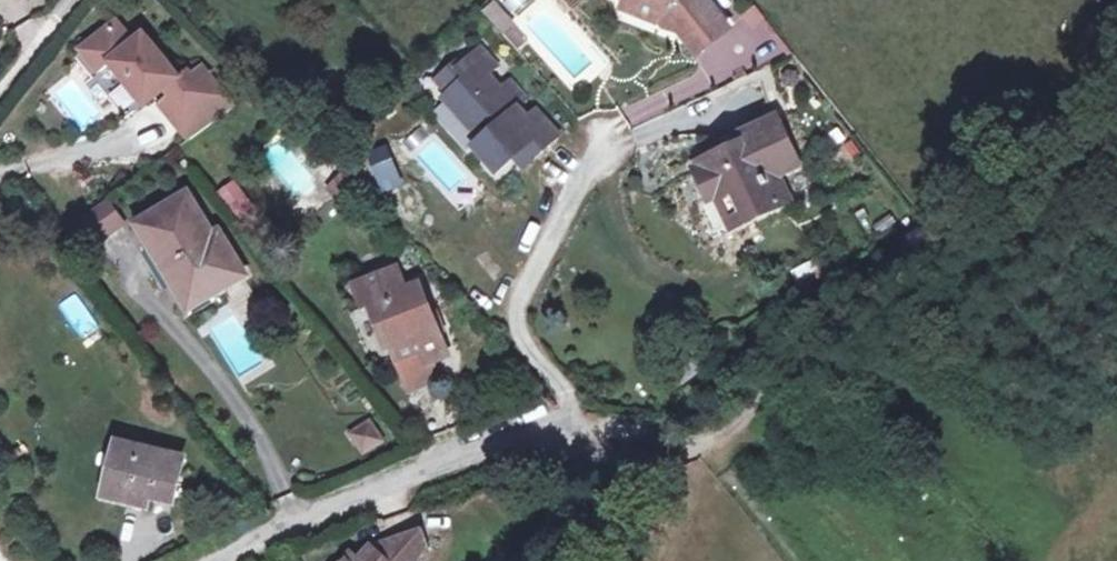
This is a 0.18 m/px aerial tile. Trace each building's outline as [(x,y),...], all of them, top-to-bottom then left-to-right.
[(625,8),(658,21),(661,12),(676,18),(703,49),(731,26),(710,0),(629,0),(625,8)] [(194,66),(180,77),(126,9),(87,40),(174,150),(227,108),(194,66)] [(661,12),(658,21),(669,28),(696,53),(703,49),(676,18),(661,12)] [(502,73),(488,56),(466,74),(472,81),(453,97),(448,101),(460,115),(475,117),(474,132),(485,144),(478,150),(496,170),(513,155),(510,151),(517,146),(532,164),(560,140),(537,114),(531,120),(525,111),(531,106),(512,84),(506,90),(496,78),(502,73)] [(461,68),(442,84),(453,97),(472,81),(466,74),(461,68)] [(725,152),(730,166),(748,159),(745,151),(784,135),(781,129),(725,152)] [(805,183),(784,135),(745,151),(748,159),(730,166),(705,175),(707,180),(701,182),(714,211),(722,208),(736,241),(784,220),(774,197),(787,191),(805,183)] [(496,170),(499,175),(518,160),(526,169),(532,164),(517,146),(510,151),(513,155),(496,170)] [(334,185),(350,199),(360,188),(344,174),(334,185)] [(234,179),(219,190),(233,210),(248,199),(234,179)] [(798,214),(787,191),(774,197),(784,220),(798,214)] [(101,245),(125,225),(103,200),(79,219),(101,245)] [(207,226),(192,200),(144,228),(178,285),(195,314),(247,280),(222,241),(213,247),(203,229),(207,226)] [(409,294),(400,274),(358,291),(367,313),(373,311),(379,309),(394,347),(413,394),(441,383),(434,366),(451,359),(421,290),(409,294)] [(83,328),(93,322),(77,297),(67,303),(83,328)] [(388,349),(394,347),(379,309),(373,311),(388,349)] [(368,457),(385,446),(373,427),(355,439),(368,457)] [(171,509),(183,461),(118,445),(103,501),(128,507),(130,499),(150,504),(171,509)] [(150,504),(130,499),(128,507),(148,512),(150,504)] [(422,540),(374,556),(369,560),(428,560),(422,540)]
